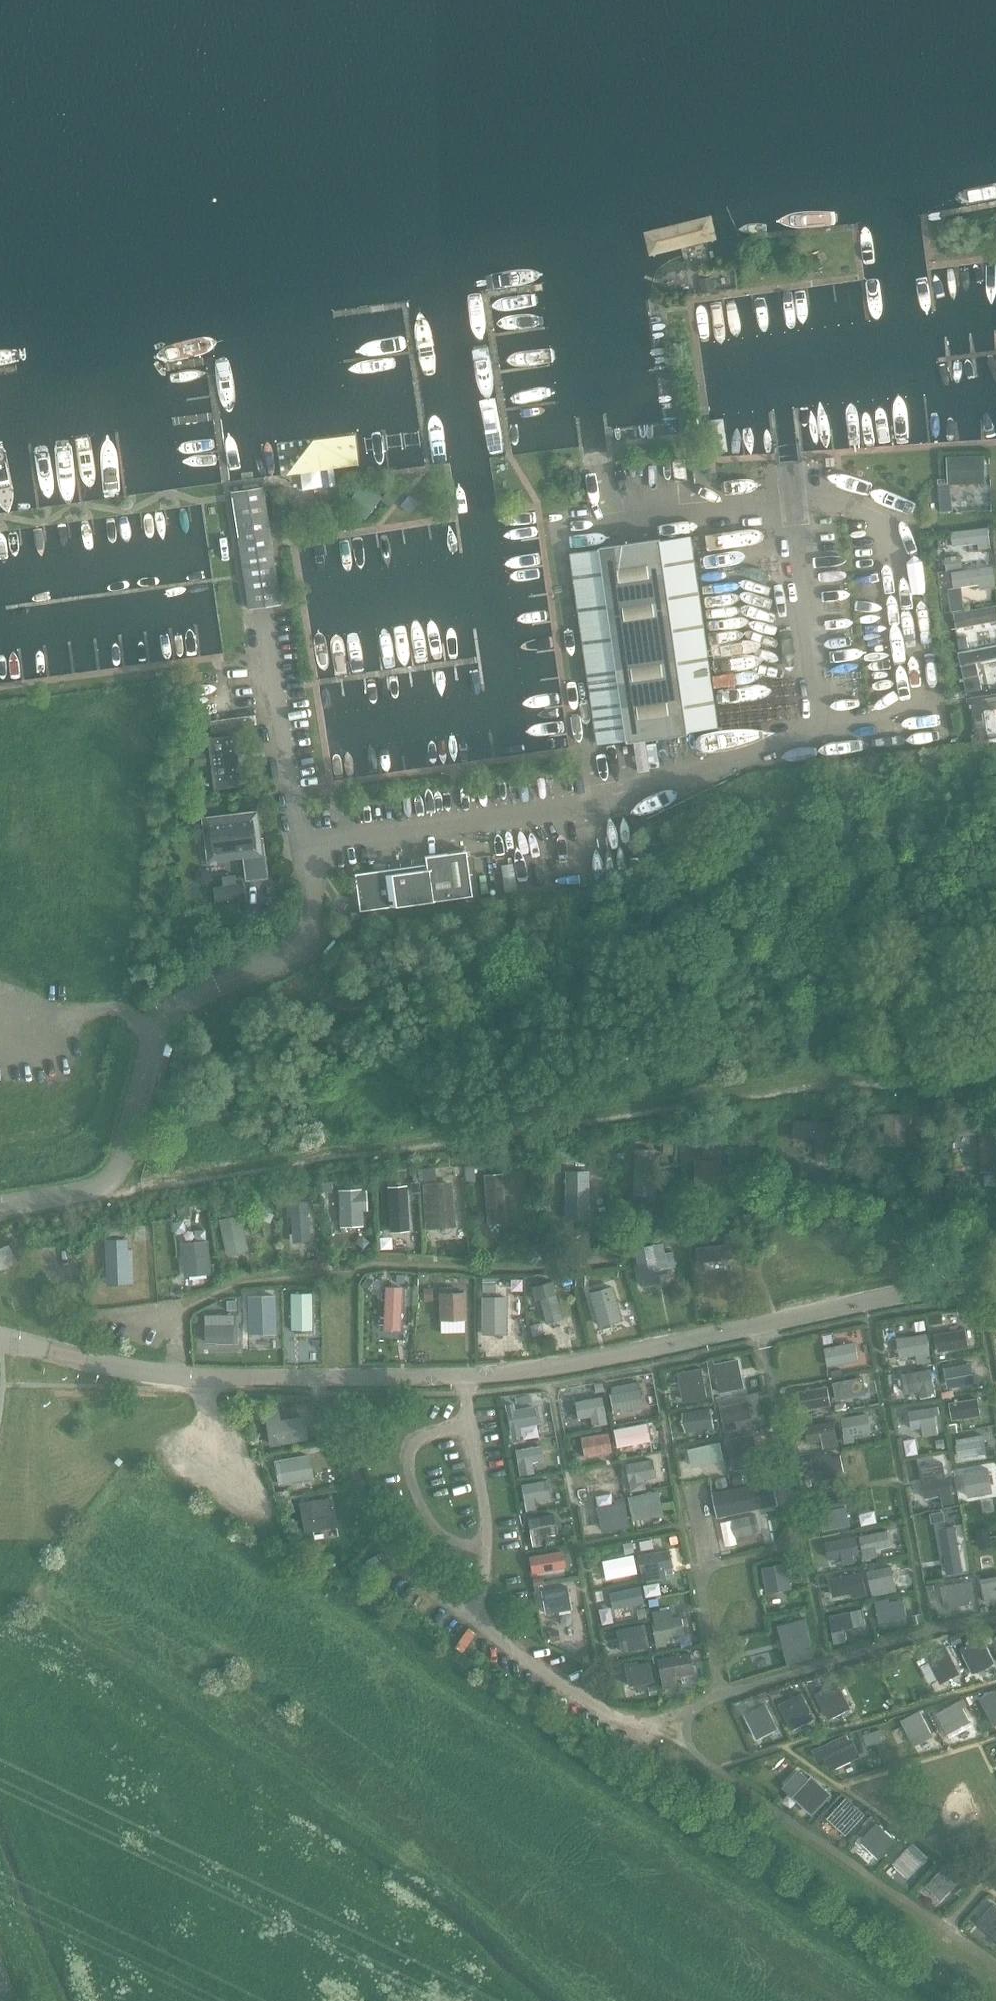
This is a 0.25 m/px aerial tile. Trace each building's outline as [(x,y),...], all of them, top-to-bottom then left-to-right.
[(717,238),(711,214),(644,231),(650,255),(717,238)] [(959,241),(949,242),(950,256),(960,255),(959,241)] [(818,254),(810,258),(816,270),(824,266),(818,254)] [(714,280),(701,282),(703,290),(715,288),(714,280)] [(283,475),(320,470),(323,487),(320,487),(322,501),(342,499),(340,484),(338,485),(335,468),(362,464),(358,432),(278,443),(283,475)] [(988,481),(988,453),(948,454),(949,482),(988,481)] [(360,485),(345,505),(365,519),(379,499),(360,485)] [(264,490),(233,495),(249,608),(280,604),(264,490)] [(390,490),(381,500),(390,507),(399,497),(390,490)] [(409,495),(399,505),(408,513),(418,502),(409,495)] [(952,499),(940,500),(941,513),(953,512),(952,499)] [(991,526),(949,529),(951,554),(992,551),(991,526)] [(689,732),(689,730),(718,726),(690,537),(661,541),(660,539),(601,548),(601,550),(572,554),(600,743),(630,739),(630,741),(689,732)] [(960,556),(946,558),(948,570),(962,569),(960,556)] [(962,588),(949,590),(952,612),(965,610),(962,588)] [(967,637),(958,638),(960,649),(968,647),(967,637)] [(978,660),(995,656),(995,642),(960,650),(968,690),(984,687),(978,660)] [(202,673),(190,674),(191,686),(203,685),(202,673)] [(972,694),(977,741),(995,740),(995,721),(995,713),(995,692),(972,694)] [(234,736),(209,739),(210,750),(215,788),(240,784),(234,736)] [(203,740),(190,741),(191,753),(204,751),(203,740)] [(205,752),(193,754),(195,768),(207,766),(205,752)] [(177,759),(176,771),(190,772),(191,760),(177,759)] [(208,817),(202,818),(205,839),(208,861),(243,857),(246,880),(267,878),(262,838),(259,838),(256,812),(208,817)] [(361,910),(473,894),(467,850),(426,855),(428,868),(376,875),(375,870),(356,873),(361,910)] [(887,1120),(885,1143),(904,1143),(905,1122),(910,1122),(909,1115),(882,1115),(882,1121),(887,1120)] [(814,1137),(814,1158),(834,1159),(835,1137),(834,1119),(793,1119),(794,1137),(814,1137)] [(982,1171),(995,1170),(995,1123),(982,1123),(982,1171)] [(634,1193),(653,1192),(655,1151),(635,1150),(634,1193)] [(730,1182),(730,1168),(718,1168),(718,1160),(696,1160),(696,1182),(730,1182)] [(474,1165),(464,1166),(465,1181),(475,1180),(474,1165)] [(434,1167),(418,1168),(418,1180),(434,1179),(434,1167)] [(482,1174),(486,1225),(505,1223),(501,1172),(482,1174)] [(565,1216),(586,1217),(587,1172),(566,1172),(565,1216)] [(332,1183),(322,1183),(322,1192),(332,1192),(332,1183)] [(426,1196),(427,1216),(436,1215),(437,1225),(453,1224),(450,1183),(426,1185),(426,1195),(426,1196)] [(391,1229),(406,1228),(404,1186),(389,1187),(391,1229)] [(360,1206),(365,1206),(365,1192),(339,1193),(341,1225),(361,1224),(360,1206)] [(294,1241),(309,1240),(306,1201),(285,1203),(286,1217),(292,1216),(294,1241)] [(188,1204),(176,1205),(177,1217),(189,1216),(188,1204)] [(228,1251),(247,1247),(240,1216),(221,1220),(228,1251)] [(107,1268),(127,1267),(126,1240),(106,1240),(107,1268)] [(208,1240),(180,1243),(184,1277),(211,1274),(208,1240)] [(662,1242),(634,1247),(642,1285),(657,1282),(655,1270),(674,1266),(671,1250),(664,1252),(662,1242)] [(739,1242),(698,1247),(700,1262),(741,1257),(739,1242)] [(8,1244),(0,1248),(0,1269),(17,1262),(8,1244)] [(396,1274),(396,1282),(404,1282),(404,1274),(396,1274)] [(569,1274),(561,1276),(563,1285),(572,1282),(569,1274)] [(546,1322),(561,1318),(551,1281),(531,1286),(534,1301),(540,1299),(546,1322)] [(496,1283),(482,1283),(482,1292),(496,1292),(496,1283)] [(598,1323),(620,1317),(612,1286),(590,1292),(598,1323)] [(402,1288),(385,1287),(383,1328),(400,1328),(402,1288)] [(439,1318),(465,1317),(464,1292),(451,1293),(451,1287),(439,1287),(440,1293),(438,1293),(439,1318)] [(432,1288),(424,1288),(424,1301),(432,1300),(432,1288)] [(273,1318),(273,1312),(279,1311),(278,1291),(250,1292),(251,1319),(273,1318)] [(312,1330),(313,1293),(291,1293),(290,1330),(312,1330)] [(483,1332),(505,1332),(505,1296),(483,1297),(483,1332)] [(236,1300),(226,1300),(226,1310),(236,1310),(236,1300)] [(232,1328),(239,1328),(239,1315),(205,1316),(205,1342),(232,1341),(232,1328)] [(925,1320),(916,1322),(917,1330),(927,1329),(925,1320)] [(968,1345),(965,1329),(936,1334),(940,1350),(968,1345)] [(930,1360),(926,1335),(897,1339),(901,1356),(917,1353),(919,1363),(930,1360)] [(858,1359),(855,1343),(824,1348),(827,1365),(858,1359)] [(976,1381),(972,1363),(945,1368),(948,1386),(976,1381)] [(741,1388),(737,1367),(717,1371),(722,1392),(741,1388)] [(686,1400),(707,1397),(702,1368),(681,1372),(686,1400)] [(842,1368),(832,1370),(833,1378),(843,1376),(842,1368)] [(906,1392),(921,1390),(922,1397),(936,1394),(930,1369),(903,1374),(906,1392)] [(866,1393),(863,1377),(835,1382),(838,1398),(866,1393)] [(602,1382),(594,1384),(596,1392),(604,1390),(602,1382)] [(830,1403),(827,1386),(798,1392),(802,1409),(830,1403)] [(612,1412),(642,1406),(639,1388),(609,1394),(612,1412)] [(954,1390),(943,1392),(944,1398),(955,1396),(954,1390)] [(529,1395),(518,1397),(519,1403),(531,1401),(529,1395)] [(592,1425),(606,1422),(601,1397),(576,1402),(578,1417),(590,1415),(592,1425)] [(979,1414),(977,1398),(950,1403),(952,1418),(979,1414)] [(750,1416),(747,1401),(721,1406),(725,1430),(738,1428),(736,1419),(750,1416)] [(519,1426),(535,1423),(532,1407),(514,1410),(512,1403),(505,1404),(511,1437),(521,1435),(519,1426)] [(939,1405),(910,1411),(913,1428),(923,1426),(925,1436),(939,1434),(937,1424),(935,1414),(940,1413),(939,1405)] [(278,1408),(263,1411),(268,1445),(307,1439),(304,1416),(280,1420),(278,1408)] [(687,1429),(713,1424),(711,1409),(684,1414),(687,1429)] [(870,1431),(867,1414),(843,1418),(846,1442),(854,1440),(853,1433),(870,1431)] [(839,1445),(834,1420),(805,1426),(809,1442),(821,1440),(823,1448),(839,1445)] [(957,1423),(949,1425),(951,1432),(958,1431),(957,1423)] [(618,1445),(647,1439),(643,1424),(614,1430),(618,1445)] [(584,1455),(610,1450),(607,1432),(581,1437),(584,1455)] [(756,1452),(753,1436),(729,1440),(734,1468),(746,1466),(744,1454),(756,1452)] [(976,1436),(956,1439),(960,1456),(986,1451),(983,1439),(977,1440),(976,1436)] [(945,1438),(937,1440),(938,1448),(946,1446),(945,1438)] [(693,1466),(723,1459),(720,1442),(689,1449),(693,1466)] [(531,1461),(543,1458),(541,1445),(516,1450),(520,1474),(533,1472),(531,1461)] [(831,1452),(811,1456),(815,1476),(843,1471),(840,1455),(832,1457),(831,1452)] [(308,1454),(275,1460),(279,1484),(312,1478),(308,1454)] [(642,1478),(654,1475),(651,1459),(625,1464),(630,1490),(644,1487),(642,1478)] [(611,1494),(622,1492),(617,1467),(589,1472),(593,1490),(610,1486),(611,1494)] [(992,1492),(988,1468),(964,1472),(968,1496),(992,1492)] [(743,1475),(734,1476),(735,1487),(744,1485),(743,1475)] [(948,1476),(923,1481),(926,1497),(941,1494),(943,1504),(954,1502),(948,1476)] [(725,1477),(718,1479),(720,1488),(728,1486),(725,1477)] [(534,1499),(550,1496),(547,1480),(522,1484),(526,1510),(535,1508),(534,1499)] [(778,1504),(773,1480),(713,1493),(718,1516),(778,1504)] [(288,1491),(274,1493),(275,1500),(289,1497),(288,1491)] [(632,1517),(661,1511),(657,1492),(628,1498),(632,1517)] [(336,1526),(331,1497),(299,1502),(304,1530),(336,1526)] [(289,1498),(280,1501),(286,1515),(294,1512),(289,1498)] [(622,1499),(614,1501),(615,1505),(598,1508),(601,1528),(626,1523),(622,1499)] [(850,1523),(844,1500),(826,1505),(827,1510),(820,1512),(824,1529),(850,1523)] [(885,1515),(882,1500),(856,1505),(860,1520),(885,1515)] [(945,1511),(931,1513),(933,1523),(946,1520),(945,1511)] [(528,1519),(532,1546),(541,1544),(539,1534),(556,1531),(553,1515),(528,1519)] [(748,1516),(733,1519),(737,1538),(753,1533),(748,1516)] [(989,1528),(978,1530),(981,1549),(992,1547),(989,1528)] [(877,1555),(876,1549),(890,1546),(887,1530),(860,1535),(864,1557),(877,1555)] [(840,1555),(842,1563),(855,1561),(853,1553),(859,1552),(855,1536),(826,1542),(829,1557),(840,1555)] [(651,1539),(639,1541),(640,1550),(653,1548),(651,1539)] [(632,1542),(622,1544),(624,1553),(634,1551),(632,1542)] [(992,1547),(981,1549),(976,1549),(980,1568),(990,1567),(989,1559),(995,1558),(995,1546),(992,1547)] [(936,1551),(939,1568),(966,1564),(962,1547),(936,1551)] [(664,1567),(671,1566),(668,1550),(638,1556),(641,1571),(645,1571),(647,1582),(667,1578),(664,1567)] [(531,1572),(563,1566),(560,1551),(529,1557),(531,1572)] [(606,1577),(635,1571),(632,1555),(603,1561),(606,1577)] [(768,1591),(790,1586),(786,1564),(764,1569),(768,1591)] [(897,1590),(892,1566),(868,1571),(873,1595),(897,1590)] [(866,1595),(861,1573),(831,1579),(835,1595),(854,1591),(855,1597),(866,1595)] [(980,1579),(984,1600),(995,1598),(995,1576),(980,1579)] [(542,1577),(532,1579),(534,1586),(543,1584),(542,1577)] [(975,1600),(972,1580),(942,1586),(945,1606),(975,1600)] [(545,1612),(570,1608),(567,1586),(541,1591),(545,1612)] [(612,1609),(643,1602),(640,1586),(608,1593),(612,1609)] [(658,1597),(647,1599),(648,1607),(659,1605),(658,1597)] [(889,1602),(888,1599),(875,1601),(879,1620),(906,1615),(903,1599),(889,1602)] [(645,1606),(633,1609),(635,1618),(647,1616),(645,1606)] [(664,1637),(683,1633),(679,1616),(673,1617),(671,1608),(652,1612),(654,1621),(652,1622),(657,1646),(665,1644),(664,1637)] [(865,1623),(862,1609),(829,1616),(835,1644),(846,1642),(843,1628),(865,1623)] [(921,1612),(913,1614),(915,1623),(923,1621),(921,1612)] [(622,1650),(647,1644),(643,1625),(618,1630),(622,1650)] [(779,1651),(811,1644),(808,1628),(776,1635),(779,1651)] [(558,1629),(549,1631),(551,1641),(560,1639),(558,1629)] [(958,1634),(950,1638),(954,1646),(962,1642),(958,1634)] [(972,1671),(975,1669),(994,1660),(982,1637),(960,1648),(972,1671)] [(742,1662),(768,1656),(764,1639),(738,1644),(742,1662)] [(939,1680),(958,1670),(945,1646),(927,1656),(939,1680)] [(674,1675),(691,1672),(688,1652),(657,1657),(663,1687),(676,1685),(674,1675)] [(648,1662),(637,1665),(636,1660),(623,1663),(628,1684),(652,1679),(648,1662)] [(850,1704),(839,1684),(816,1695),(827,1715),(850,1704)] [(656,1685),(648,1687),(650,1695),(658,1694),(656,1685)] [(779,1688),(770,1690),(772,1698),(781,1695),(779,1688)] [(980,1698),(993,1723),(995,1721),(995,1690),(980,1698)] [(767,1692),(758,1694),(760,1701),(769,1699),(767,1692)] [(813,1715),(802,1694),(780,1705),(790,1726),(813,1715)] [(963,1699),(938,1713),(946,1729),(948,1733),(969,1722),(967,1717),(961,1705),(966,1702),(963,1699)] [(777,1726),(766,1704),(745,1715),(756,1737),(777,1726)] [(920,1711),(912,1715),(901,1721),(912,1743),(931,1733),(920,1711)] [(880,1730),(872,1732),(875,1743),(883,1741),(880,1730)] [(872,1732),(864,1734),(867,1746),(875,1743),(872,1732)] [(856,1755),(847,1736),(823,1747),(832,1766),(856,1755)] [(798,1771),(780,1754),(766,1769),(784,1786),(798,1771)] [(931,1829),(975,1793),(958,1773),(914,1811),(931,1829)] [(830,1794),(812,1776),(796,1792),(815,1810),(830,1794)] [(864,1814),(846,1798),(830,1815),(847,1832),(864,1814)] [(894,1840),(877,1824),(866,1836),(883,1852),(894,1840)] [(988,1835),(977,1824),(971,1831),(982,1842),(988,1835)] [(853,1843),(848,1848),(854,1854),(859,1848),(853,1843)] [(926,1859),(911,1843),(894,1862),(909,1876),(926,1859)] [(958,1882),(946,1872),(943,1869),(927,1884),(943,1898),(958,1882)] [(994,1904),(979,1919),(995,1935),(995,1906),(994,1904)]
